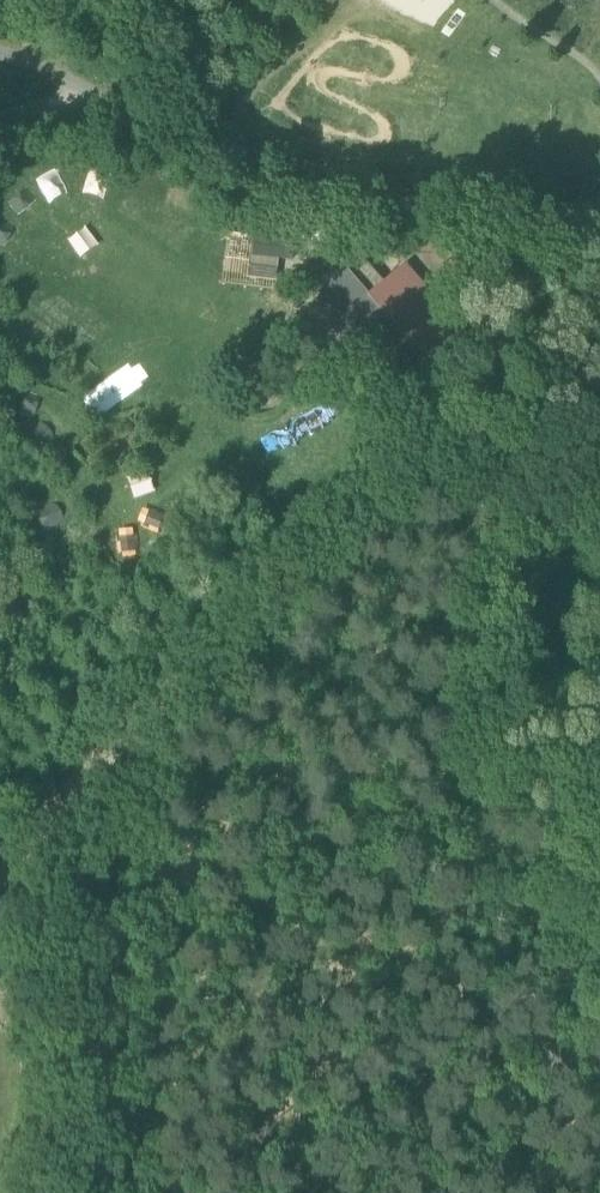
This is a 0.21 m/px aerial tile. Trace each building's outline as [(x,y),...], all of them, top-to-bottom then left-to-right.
[(293,263),(295,240),(256,237),(254,260),(293,263)] [(224,270),(243,272),(247,243),(228,240),(224,270)] [(316,288),(363,342),(376,331),(419,381),(470,336),(407,264),(385,283),(363,257),(349,270),(327,246),(294,274),(310,292),(316,288)]
